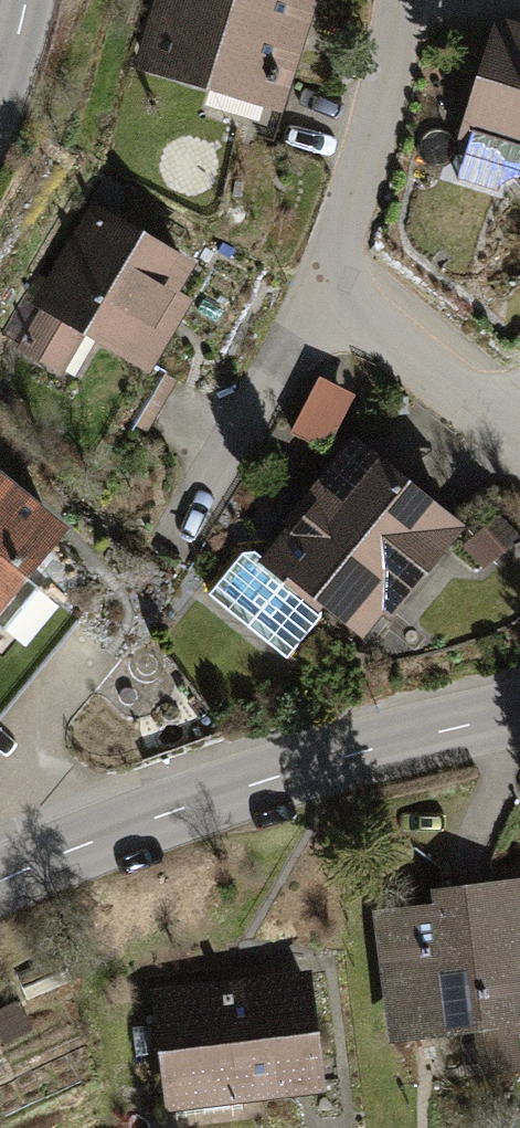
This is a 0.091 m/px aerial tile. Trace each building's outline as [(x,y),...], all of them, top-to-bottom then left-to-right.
[(130,61),(286,107),(318,0),(148,0),(130,61)] [(501,25),(465,139),(519,156),(519,31),(501,25)] [(197,263),(93,201),(31,303),(40,308),(15,349),(62,377),(86,337),(118,356),(150,375),(194,302),(179,292),(197,263)] [(354,395),(321,379),(294,434),(328,450),(354,395)] [(464,525),(357,440),(263,559),(254,552),(242,552),(208,595),(288,658),(326,609),(361,637),(383,610),(391,617),(464,525)] [(0,475),(0,611),(26,579),(66,528),(0,475)] [(499,516),(464,545),(484,569),(519,539),(499,516)] [(374,909),(388,1043),(477,1034),(482,1077),(519,1072),(519,1049),(518,1030),(519,1029),(519,881),(432,890),(433,903),(374,909)] [(313,975),(154,992),(167,1111),(326,1094),(313,975)] [(0,1010),(0,1038),(4,1045),(32,1030),(16,1001),(0,1010)]
